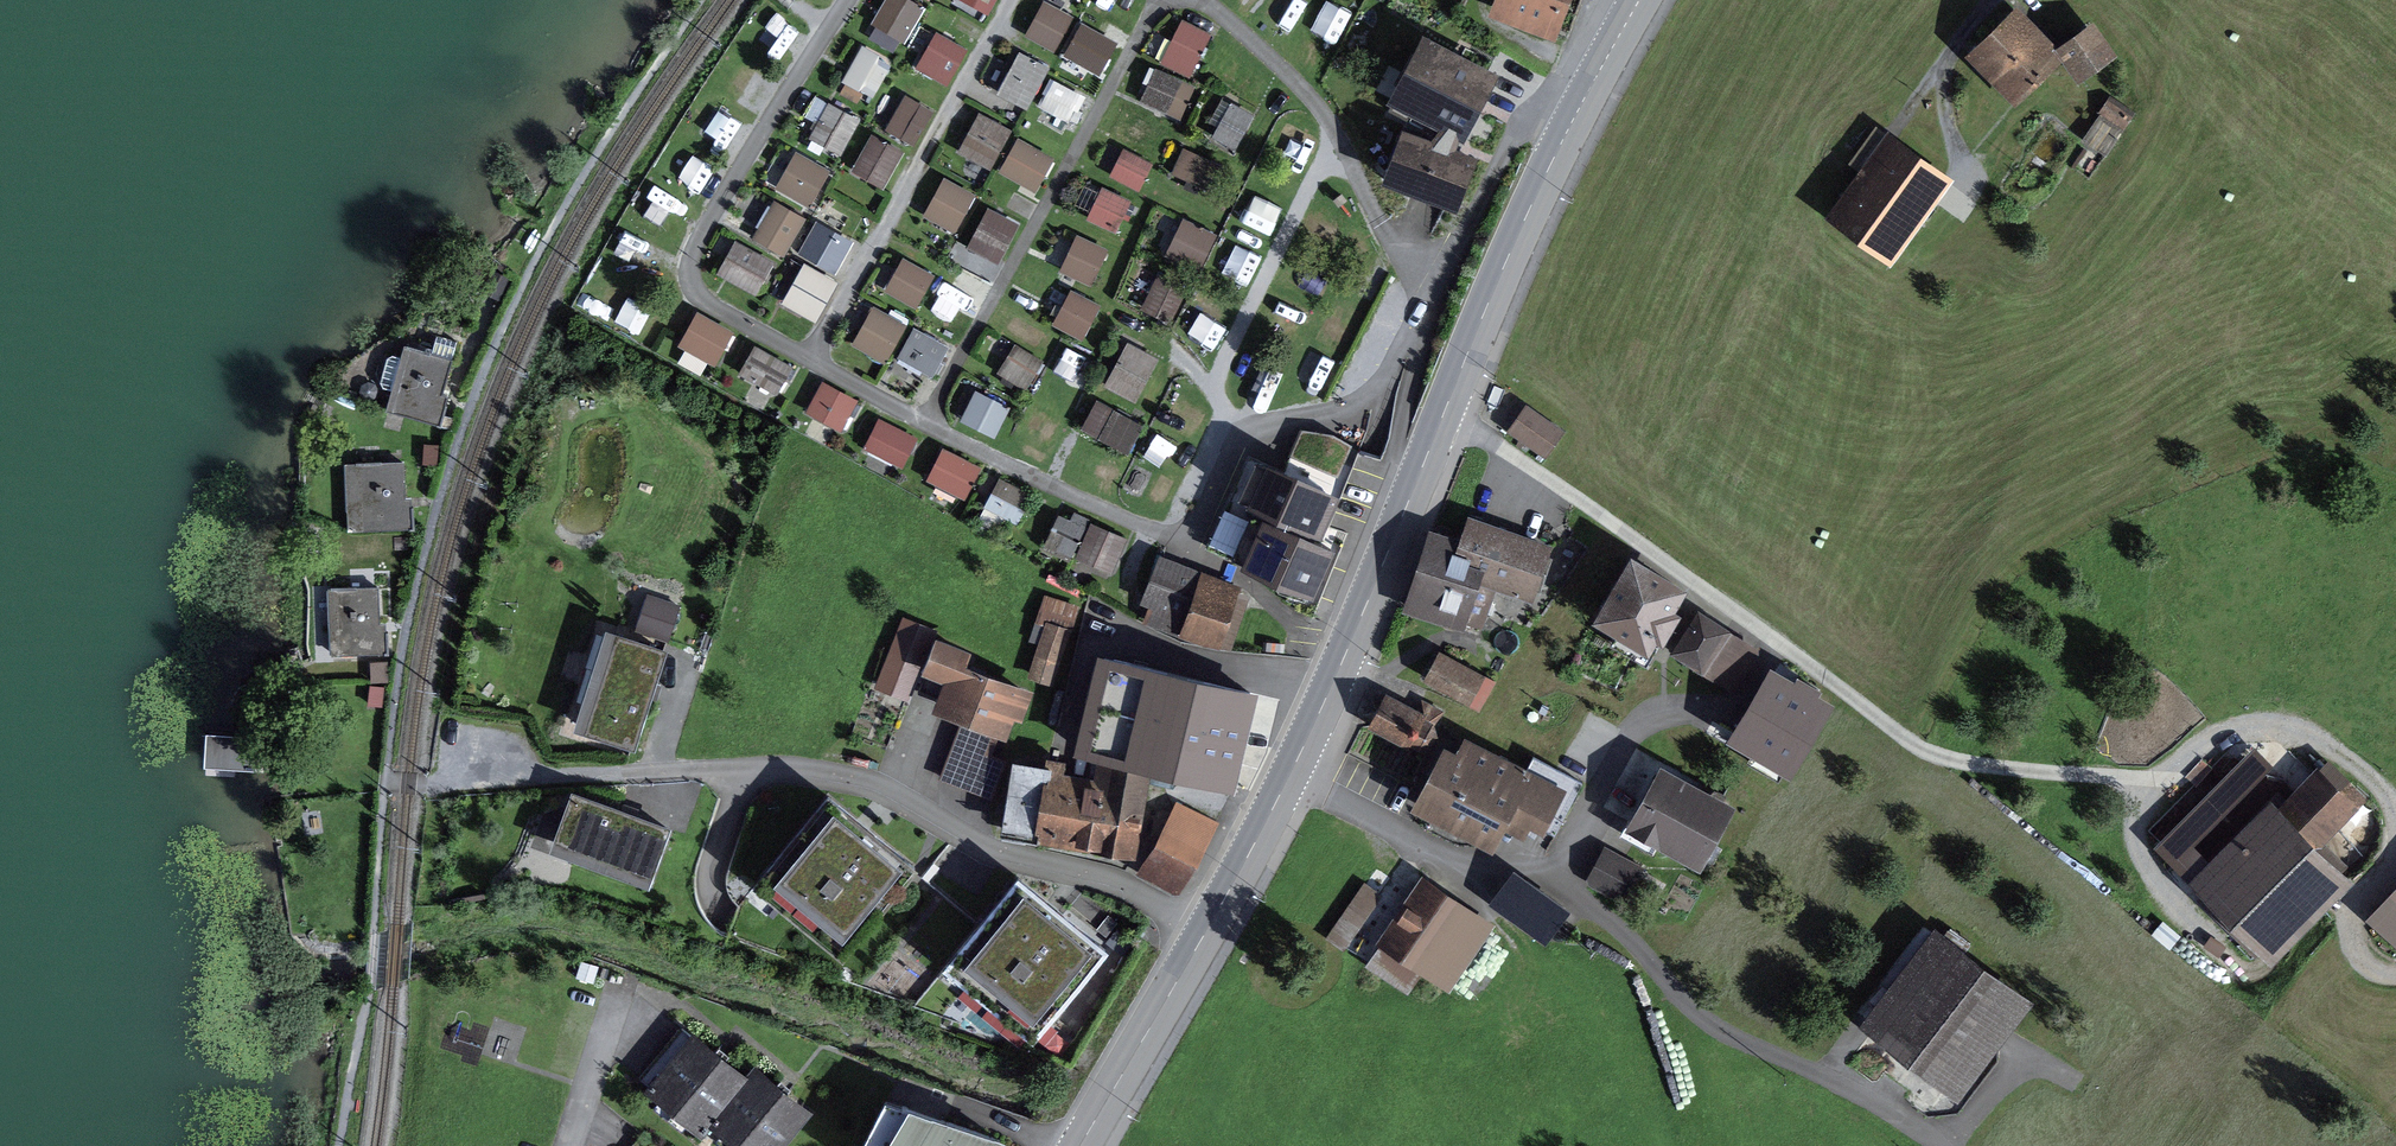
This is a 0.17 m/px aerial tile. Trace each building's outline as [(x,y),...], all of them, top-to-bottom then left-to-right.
[(987,15),(996,0),(961,0),(987,15)] [(1556,44),(1573,0),(1495,0),(1488,18),(1556,44)] [(1073,17),(1045,2),(1025,36),(1053,52),(1073,17)] [(2058,49),(2017,8),(1966,58),(2016,109),(2063,63),(2055,51),(2058,49)] [(1130,26),(1099,10),(1072,59),(1104,76),(1130,26)] [(2118,58),(2094,24),(2058,49),(2055,51),(2063,63),(2079,85),(2118,58)] [(967,51),(935,34),(916,69),(947,86),(967,51)] [(1457,150),(1497,76),(1423,37),(1383,111),(1457,150)] [(880,56),(862,46),(841,83),(873,101),(892,66),(879,59),(880,56)] [(1048,70),(1020,55),(997,96),(1025,112),(1048,70)] [(1063,57),(1053,75),(1057,78),(1070,85),(1080,66),(1063,57)] [(1196,87),(1156,68),(1141,102),(1180,120),(1196,87)] [(1086,98),(1051,79),(1036,105),(1072,124),(1086,98)] [(936,114),(905,97),(886,131),(917,148),(936,114)] [(2110,97),(2098,114),(2124,131),(2136,114),(2110,97)] [(860,121),(829,104),(809,139),(841,156),(860,121)] [(1254,117),(1231,104),(1212,138),(1236,151),(1254,117)] [(1010,132),(979,114),(958,151),(989,169),(1010,132)] [(1887,136),(1876,128),(1848,166),(1859,174),(1887,136)] [(1953,182),(1888,134),(1887,136),(1859,174),(1825,221),(1890,268),(1953,182)] [(904,154),(872,136),(851,172),(883,190),(904,154)] [(1055,160),(1019,140),(1000,174),(1036,194),(1055,160)] [(1220,167),(1183,150),(1172,175),(1208,192),(1220,167)] [(1152,165),(1123,151),(1110,178),(1138,192),(1152,165)] [(829,173),(795,154),(775,190),(809,209),(829,173)] [(977,197),(945,179),(923,217),(955,236),(977,197)] [(1131,202),(1102,188),(1087,220),(1116,233),(1131,202)] [(806,220),(775,202),(752,240),(784,258),(806,220)] [(1019,226),(988,210),(967,249),(997,266),(1019,226)] [(1218,237),(1184,220),(1166,257),(1200,273),(1218,237)] [(854,243),(816,223),(797,257),(835,278),(854,243)] [(1109,251),(1078,235),(1060,271),(1091,286),(1109,251)] [(774,263),(736,243),(718,276),(756,296),(774,263)] [(935,277),(904,260),(885,293),(916,311),(935,277)] [(839,284),(805,265),(782,305),(816,324),(839,284)] [(503,303),(513,281),(495,273),(485,295),(503,303)] [(984,287),(958,274),(945,300),(970,313),(984,287)] [(1188,290),(1158,275),(1140,310),(1170,325),(1188,290)] [(1101,307),(1071,291),(1052,326),(1082,341),(1101,307)] [(906,327),(873,308),(853,343),(886,361),(906,327)] [(735,334),(696,313),(678,348),(716,369),(735,334)] [(949,349),(914,330),(889,375),(913,388),(922,373),(932,378),(949,349)] [(458,343),(437,337),(431,355),(451,361),(453,361),(458,343)] [(1158,361),(1127,345),(1105,387),(1135,403),(1158,361)] [(390,391),(384,412),(441,428),(449,400),(440,397),(451,361),(431,355),(403,347),(400,359),(390,391)] [(1045,363),(1015,347),(999,375),(1030,392),(1045,363)] [(794,371),(755,349),(740,377),(778,398),(794,371)] [(390,391),(400,359),(393,357),(387,360),(380,383),(384,389),(390,391)] [(858,403),(822,384),(806,415),(842,434),(858,403)] [(1010,408),(976,392),(961,423),(995,439),(1010,408)] [(1144,427),(1097,402),(1082,431),(1129,455),(1144,427)] [(1564,433),(1526,406),(1507,433),(1545,460),(1564,433)] [(919,440),(881,420),(865,451),(903,471),(919,440)] [(1290,456),(1338,478),(1353,445),(1333,436),(1302,431),(1290,456)] [(439,446),(424,445),(423,466),(438,466),(439,446)] [(981,470),(944,450),(927,482),(964,502),(981,470)] [(346,466),(348,534),(412,532),(411,500),(405,500),(404,464),(346,466)] [(1245,563),(1242,571),(1275,592),(1307,600),(1329,553),(1318,548),(1339,501),(1266,468),(1264,471),(1255,467),(1240,501),(1251,505),(1247,513),(1253,515),(1264,520),(1245,563)] [(1032,496),(1000,479),(984,508),(1017,525),(1032,496)] [(1555,540),(1469,510),(1460,534),(1430,524),(1401,606),(1464,628),(1467,620),(1483,626),(1496,587),(1534,600),(1555,540)] [(1264,520),(1253,515),(1249,523),(1225,512),(1209,547),(1245,563),(1264,520)] [(1070,522),(1059,517),(1045,548),(1073,560),(1090,520),(1074,513),(1070,522)] [(1128,540),(1092,525),(1077,562),(1113,577),(1128,540)] [(1690,580),(1631,545),(1591,612),(1649,647),(1657,633),(1664,637),(1683,604),(1677,601),(1690,580)] [(1241,593),(1243,589),(1159,559),(1143,605),(1153,609),(1148,622),(1230,652),(1251,596),(1241,593)] [(330,592),(333,657),(388,655),(387,625),(379,625),(378,590),(330,592)] [(635,634),(669,645),(681,606),(647,595),(635,634)] [(1080,607),(1044,595),(1029,642),(1038,645),(1045,623),(1072,631),(1080,607)] [(1764,648),(1699,605),(1671,648),(1735,691),(1764,648)] [(920,678),(935,640),(939,632),(903,618),(874,691),(910,705),(920,678)] [(1038,645),(1027,680),(1054,688),(1072,631),(1045,623),(1038,645)] [(635,755),(668,653),(606,634),(573,735),(635,755)] [(1034,694),(969,669),(974,655),(935,640),(920,678),(943,686),(932,716),(960,727),(998,742),(1006,744),(1014,723),(1022,726),(1034,694)] [(1493,678),(1440,648),(1425,675),(1477,705),(1493,678)] [(1796,673),(1771,658),(1725,732),(1753,749),(1748,757),(1779,776),(1784,768),(1792,772),(1838,698),(1821,687),(1823,684),(1798,669),(1796,673)] [(1097,659),(1074,760),(1088,763),(1150,778),(1236,798),(1259,697),(1097,659)] [(388,664),(370,664),(370,683),(388,683),(388,664)] [(385,688),(370,686),(368,706),(382,708),(385,688)] [(1417,707),(1385,691),(1371,719),(1419,745),(1429,742),(1436,731),(1436,720),(1442,710),(1422,699),(1417,707)] [(998,742),(960,727),(939,780),(992,801),(1008,762),(993,756),(998,742)] [(1568,785),(1465,729),(1457,744),(1444,737),(1409,801),(1493,847),(1505,825),(1523,834),(1530,821),(1544,829),(1568,785)] [(2194,839),(2274,761),(2255,742),(2154,841),(2201,888),(2202,886),(2188,872),(2208,853),(2194,839)] [(1738,799),(1661,756),(1619,829),(1654,849),(1659,841),(1701,865),(1738,799)] [(2321,766),(2318,763),(2281,799),(2322,840),(2367,795),(2329,757),(2321,766)] [(1000,840),(1138,863),(1150,778),(1088,763),(1085,780),(1014,767),(1000,840)] [(919,861),(827,786),(751,881),(843,955),(919,861)] [(2281,799),(2272,791),(2208,853),(2188,872),(2202,886),(2205,888),(2264,948),(2273,958),(2356,877),(2322,840),(2281,799)] [(549,856),(649,893),(672,830),(572,794),(549,856)] [(1197,870),(1219,823),(1181,805),(1137,875),(1172,895),(1180,895),(1197,870)] [(1654,869),(1605,842),(1588,873),(1590,883),(1633,907),(1654,869)] [(1572,904),(1515,863),(1488,899),(1546,941),(1572,904)] [(1497,921),(1423,869),(1375,938),(1379,941),(1366,960),(1408,990),(1422,970),(1449,989),(1497,921)] [(1345,948),(1383,892),(1364,879),(1326,935),(1345,948)] [(2364,915),(2395,945),(2395,882),(2364,915)] [(1110,958),(1018,883),(914,1010),(1034,1051),(1110,958)] [(2198,895),(2257,955),(2264,948),(2205,888),(2198,895)] [(2036,996),(1935,918),(1858,1017),(1873,1029),(1870,1032),(1944,1090),(1948,1086),(1959,1094),(2036,996)] [(600,965),(582,959),(576,976),(594,982),(600,965)] [(712,1122),(708,1118),(747,1071),(745,1069),(694,1027),(688,1033),(682,1027),(641,1076),(647,1081),(644,1085),(659,1098),(652,1106),(682,1131),(689,1122),(702,1133),(712,1122)] [(747,1071),(708,1118),(712,1122),(741,1145),(780,1145),(814,1106),(755,1057),(745,1069),(747,1071)] [(907,1100),(886,1091),(860,1145),(881,1145),(879,1145),(907,1100)] [(910,1095),(907,1100),(879,1145),(881,1145),(997,1145),(1006,1131),(910,1095)]
